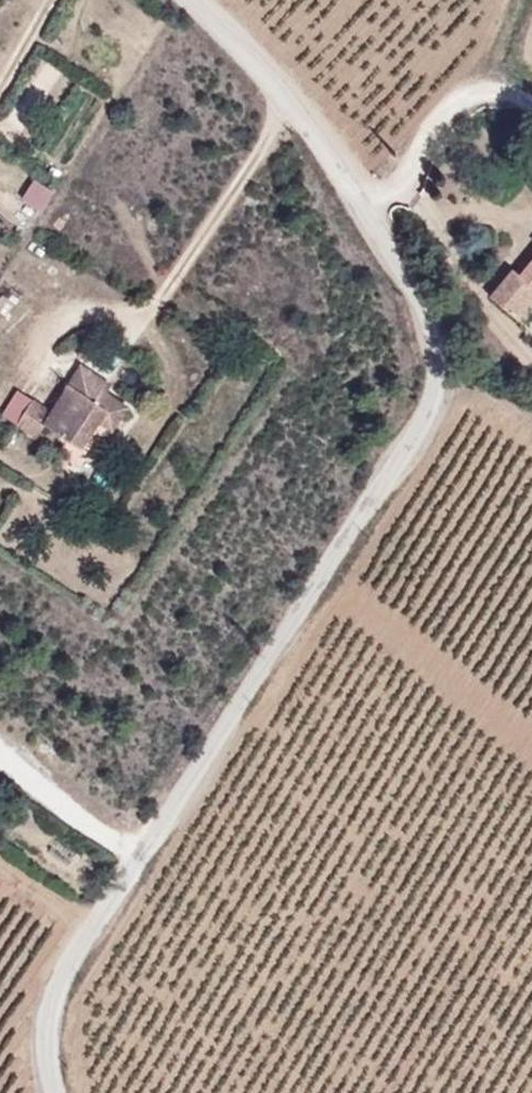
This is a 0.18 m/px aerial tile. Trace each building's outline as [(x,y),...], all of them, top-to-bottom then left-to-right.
[(516,249),(510,243),(489,271),(511,287),(527,265),(531,269),(531,228),(516,249)] [(511,287),(518,294),(531,276),(531,269),(527,265),(511,287)] [(31,430),(41,415),(59,429),(87,388),(120,413),(128,399),(106,382),(110,376),(78,352),(46,400),(29,387),(11,414),(31,430)] [(120,413),(87,388),(59,429),(77,441),(99,410),(114,422),(120,413)]
